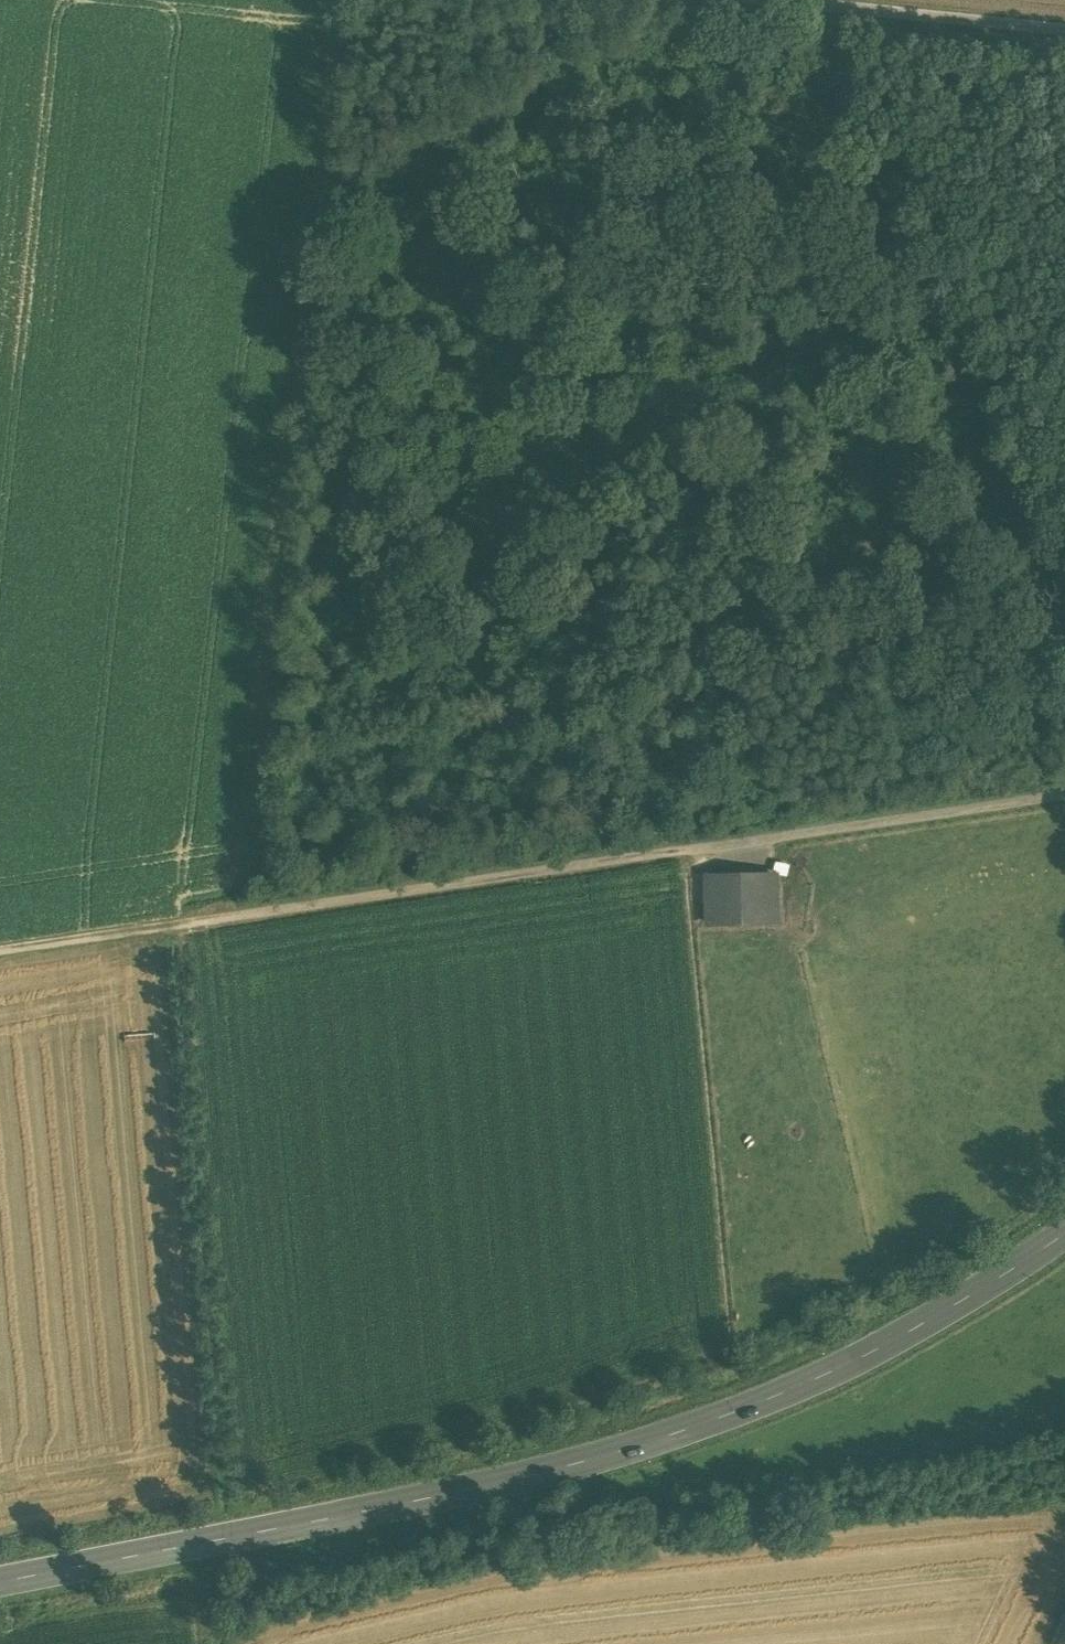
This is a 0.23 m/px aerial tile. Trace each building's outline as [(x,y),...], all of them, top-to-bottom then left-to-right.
[(777,876),(708,877),(709,924),(778,922),(777,876)]
